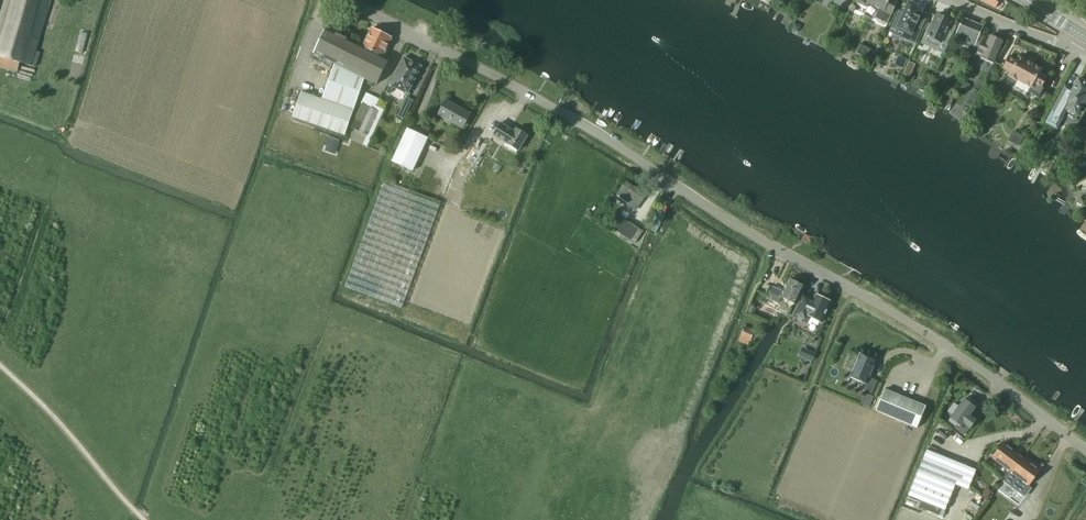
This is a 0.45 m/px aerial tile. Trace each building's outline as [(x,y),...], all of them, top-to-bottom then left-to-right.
[(0,43),(0,66),(18,72),(21,62),(36,66),(40,52),(36,50),(51,0),(13,0),(0,43)] [(898,1),(896,0),(858,0),(857,2),(867,7),(869,4),(879,9),(875,18),(887,24),(898,1)] [(1000,0),(982,0),(995,8),(1000,0)] [(917,6),(909,2),(904,14),(899,12),(893,26),(905,31),(902,38),(915,44),(925,21),(918,18),(921,11),(916,8),(917,6)] [(937,15),(932,26),(930,25),(926,34),(928,35),(927,37),(937,42),(934,49),(944,54),(954,32),(948,29),(951,21),(937,15)] [(977,40),(983,27),(963,18),(955,39),(974,47),(971,55),(976,57),(977,55),(982,41),(977,40)] [(795,23),(792,29),(798,32),(800,29),(798,24),(795,23)] [(345,135),(365,78),(367,79),(365,83),(371,86),(373,82),(376,83),(388,59),(382,56),(391,38),(372,28),(363,46),(326,28),(313,52),(335,63),(322,99),(301,91),(292,117),(345,135)] [(88,36),(81,34),(75,53),(82,55),(88,36)] [(993,64),(1002,42),(990,37),(988,42),(983,39),(982,41),(977,55),(992,61),(991,63),(993,64)] [(869,55),(871,49),(867,47),(863,57),(870,61),(872,56),(869,55)] [(1047,77),(1040,73),(1041,70),(1019,57),(1017,60),(1009,56),(1002,68),(1010,73),(1009,75),(1010,76),(1009,78),(1008,79),(1009,81),(1010,82),(1011,83),(1012,83),(1014,83),(1016,82),(1017,80),(1031,87),(1028,92),(1038,97),(1043,89),(1042,88),(1047,77)] [(388,83),(384,91),(389,94),(393,86),(408,93),(421,66),(404,57),(390,84),(388,83)] [(901,60),(898,66),(904,69),(907,62),(901,60)] [(1051,111),(1062,117),(1067,109),(1076,115),(1083,102),(1085,104),(1085,83),(1078,78),(1072,90),(1065,86),(1051,111)] [(947,95),(945,99),(946,104),(950,106),(954,99),(947,95)] [(365,100),(351,127),(369,136),(370,134),(372,135),(385,110),(375,105),(365,100)] [(463,128),(471,113),(447,100),(438,114),(463,128)] [(402,107),(398,115),(404,118),(408,111),(402,107)] [(493,135),(501,122),(494,119),(487,131),(493,135)] [(527,135),(516,128),(514,131),(501,122),(493,135),(518,150),(527,135)] [(408,128),(393,161),(413,170),(428,138),(408,128)] [(1024,146),(1020,144),(1024,137),(1020,135),(1014,146),(1021,150),(1024,146)] [(385,180),(345,286),(402,307),(441,201),(385,180)] [(639,204),(646,194),(626,180),(623,184),(622,183),(621,185),(622,185),(617,193),(629,202),(628,204),(634,209),(638,204),(639,204)] [(1077,202),(1083,206),(1085,202),(1085,199),(1081,196),(1077,202)] [(643,231),(618,215),(610,227),(616,231),(616,230),(636,243),(643,231)] [(799,299),(805,286),(790,278),(784,291),(773,286),(764,304),(788,315),(796,297),(799,299)] [(821,322),(831,301),(830,301),(831,299),(824,296),(823,297),(816,294),(813,300),(803,295),(793,316),(803,321),(806,315),(821,322)] [(755,338),(757,332),(743,327),(739,337),(740,337),(739,338),(749,342),(749,341),(750,341),(751,339),(753,340),(754,338),(755,338)] [(803,348),(800,355),(813,361),(816,353),(803,348)] [(870,377),(877,360),(860,353),(850,376),(866,383),(864,389),(872,393),(878,380),(870,377)] [(917,428),(926,406),(885,389),(876,410),(917,428)] [(964,400),(950,418),(958,423),(955,428),(964,435),(969,428),(969,429),(976,419),(971,415),(976,409),(964,400)] [(1003,443),(992,458),(1003,466),(998,472),(1006,477),(1021,457),(1014,451),(1009,448),(1008,445),(1005,444),(1003,443)] [(959,488),(968,466),(927,449),(909,493),(946,508),(955,487),(959,488)] [(1006,477),(1004,480),(1025,496),(1031,488),(1028,485),(1040,470),(1038,469),(1037,466),(1034,466),(1028,462),(1021,457),(1006,477)]
